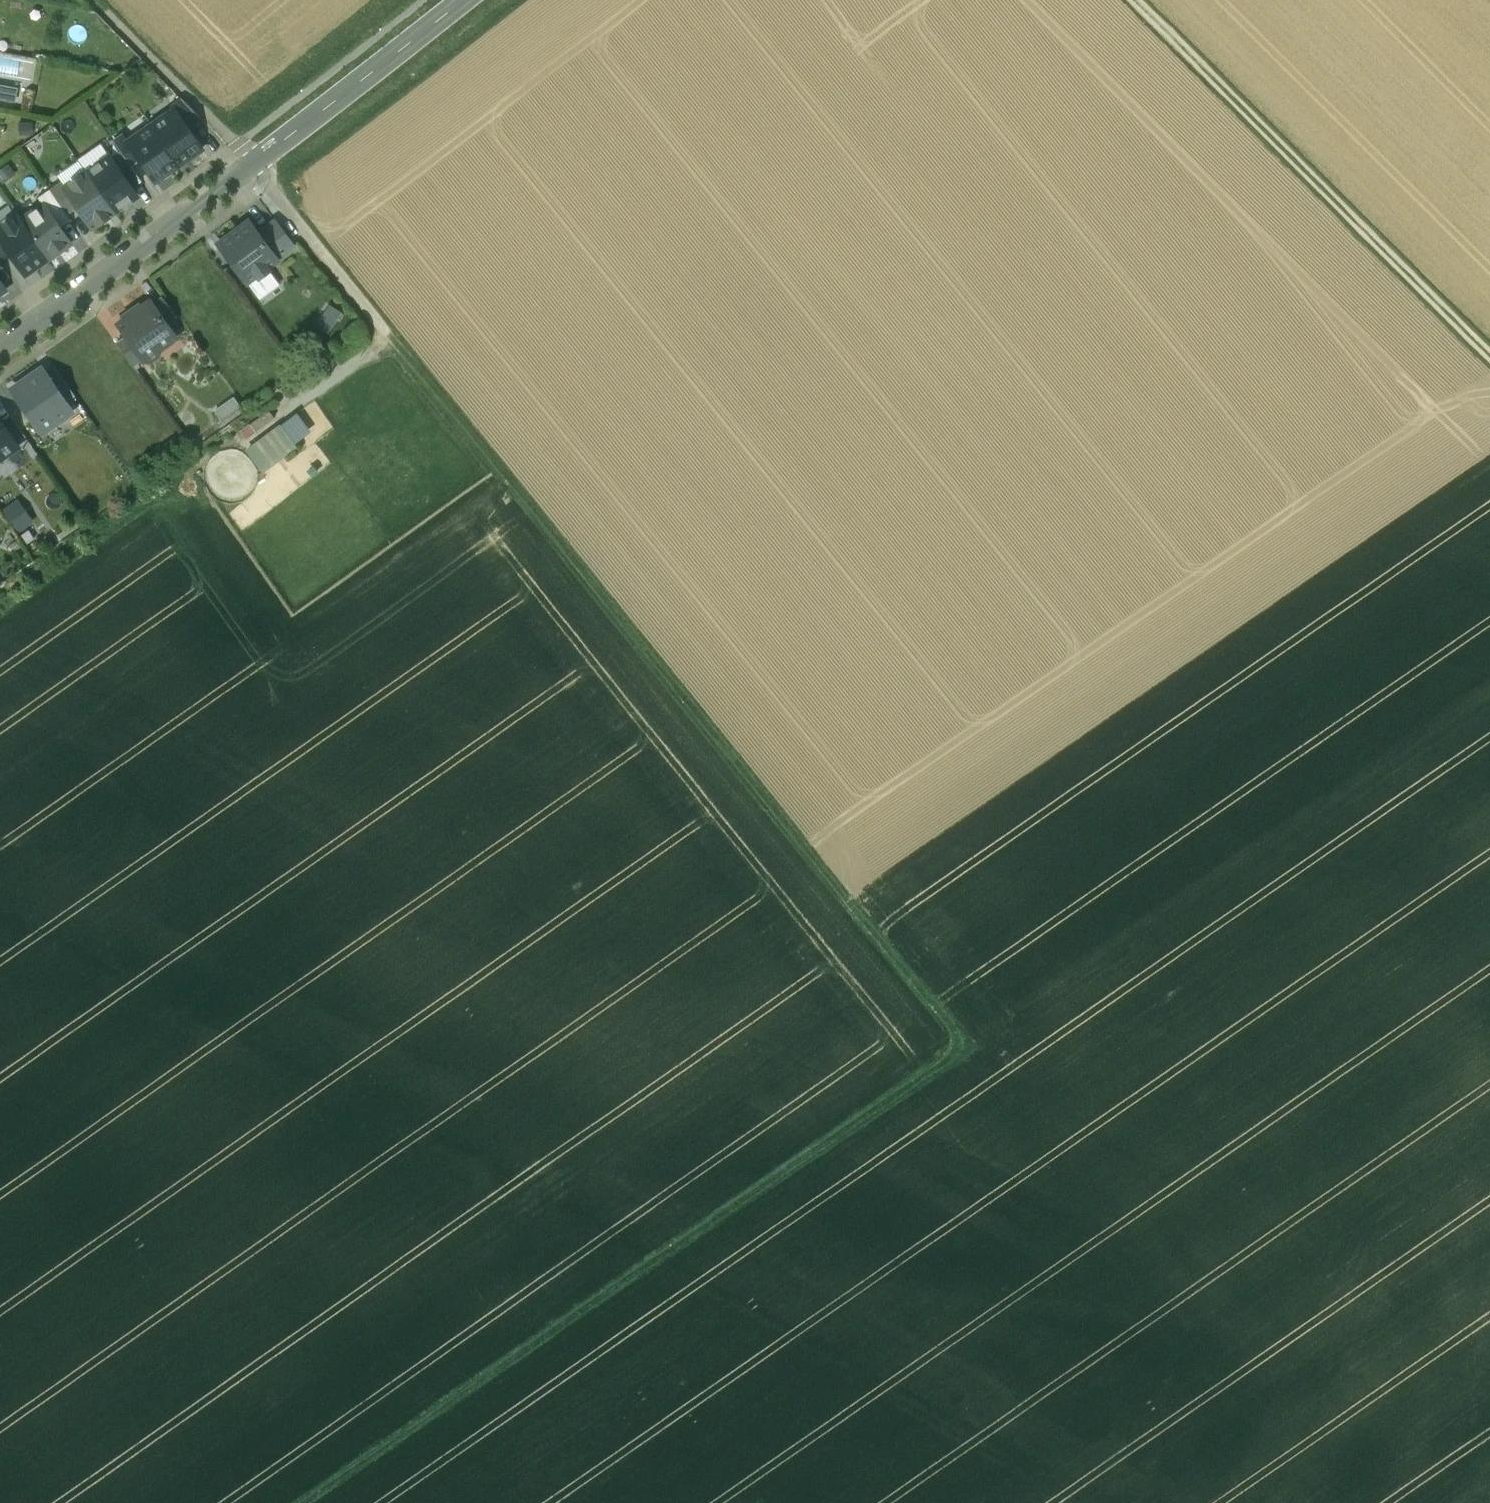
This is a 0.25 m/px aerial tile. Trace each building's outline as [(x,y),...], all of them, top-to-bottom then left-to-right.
[(0,84),(0,100),(16,102),(18,88),(0,84)] [(174,109),(186,126),(199,117),(182,99),(171,106),(174,110),(174,109)] [(151,125),(179,165),(202,149),(186,126),(174,109),(174,110),(151,125)] [(33,121),(18,122),(19,136),(34,135),(33,121)] [(140,158),(156,181),(179,165),(151,125),(129,141),(128,142),(140,158)] [(130,164),(140,158),(128,142),(129,141),(124,134),(114,142),(130,164)] [(87,172),(115,213),(136,199),(107,158),(87,172)] [(65,187),(64,187),(77,207),(92,228),(115,213),(87,172),(65,187)] [(61,181),(50,190),(67,214),(77,207),(64,187),(65,187),(61,181)] [(44,203),(60,227),(71,220),(67,214),(50,190),(38,198),(43,204),(44,203)] [(21,218),(49,259),(71,243),(60,227),(44,203),(43,204),(21,218)] [(49,259),(21,218),(0,233),(0,235),(27,274),(49,259)] [(249,221),(218,243),(247,282),(256,275),(259,278),(270,270),(267,267),(277,260),(276,258),(258,234),(249,221)] [(275,221),(258,234),(276,258),(293,246),(275,221)] [(0,237),(0,258),(1,259),(11,252),(0,237)] [(163,297),(153,304),(167,323),(176,316),(163,297)] [(151,301),(118,324),(127,336),(141,356),(144,361),(146,359),(151,360),(158,355),(159,350),(177,337),(167,323),(153,304),(151,301)] [(141,356),(127,336),(117,343),(131,363),(141,356)] [(47,376),(42,369),(13,390),(42,432),(72,411),(65,402),(47,376)] [(57,369),(47,376),(65,402),(75,396),(57,369)] [(0,420),(0,459),(18,447),(0,420)] [(302,449),(282,423),(246,451),(266,477),(302,449)] [(237,450),(229,449),(220,451),(211,458),(205,465),(203,477),(205,487),(212,497),(221,502),(228,503),(237,502),(248,497),(254,490),(257,480),(257,471),(252,461),(246,454),(237,450)] [(35,519),(25,502),(10,511),(20,528),(35,519)]
